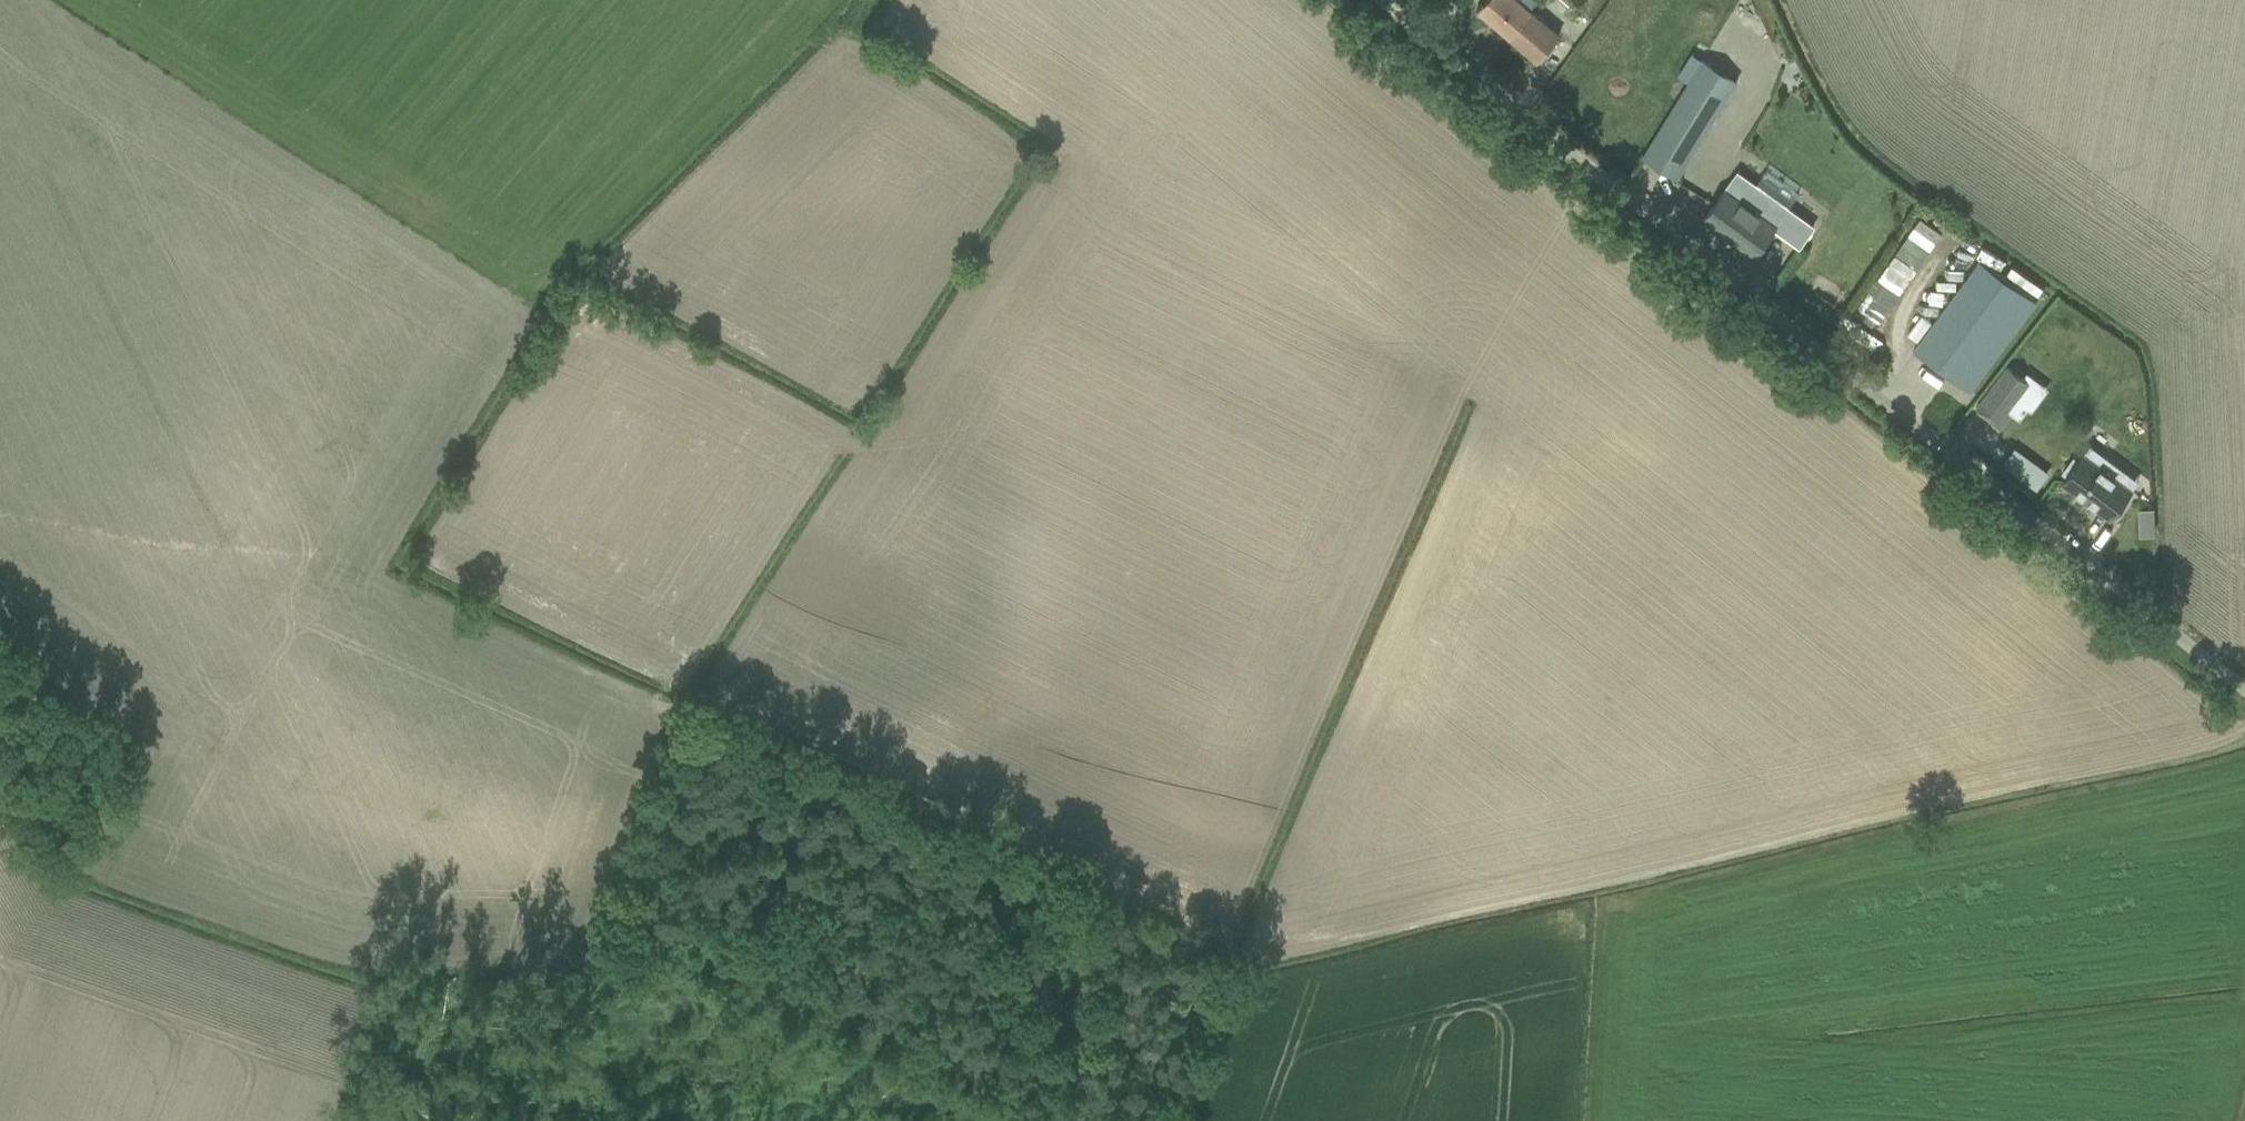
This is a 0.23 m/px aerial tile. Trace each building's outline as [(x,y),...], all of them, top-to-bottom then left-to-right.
[(1478,10),(1523,48),(1543,20),(1519,0),(1487,0),(1478,10)] [(1559,34),(1543,20),(1523,48),(1537,60),(1559,34)] [(1689,158),(1736,81),(1702,61),(1655,137),(1643,156),(1678,177),(1689,158)] [(1704,219),(1730,238),(1730,237),(1754,254),(1773,227),(1798,245),(1810,228),(1811,226),(1781,204),(1781,205),(1767,194),(1737,173),(1736,175),(1717,201),(1704,219)] [(1980,256),(1925,334),(1912,352),(1915,354),(1916,352),(1969,391),(2037,298),(1987,262),(1980,256)] [(2009,369),(1976,410),(2002,430),(2034,389),(2009,369)] [(2116,480),(2122,471),(2089,446),(2079,460),(2074,457),(2063,471),(2068,475),(2062,482),(2109,517),(2129,490),(2116,480)] [(2138,533),(2152,532),(2152,509),(2137,510),(2138,533)]
